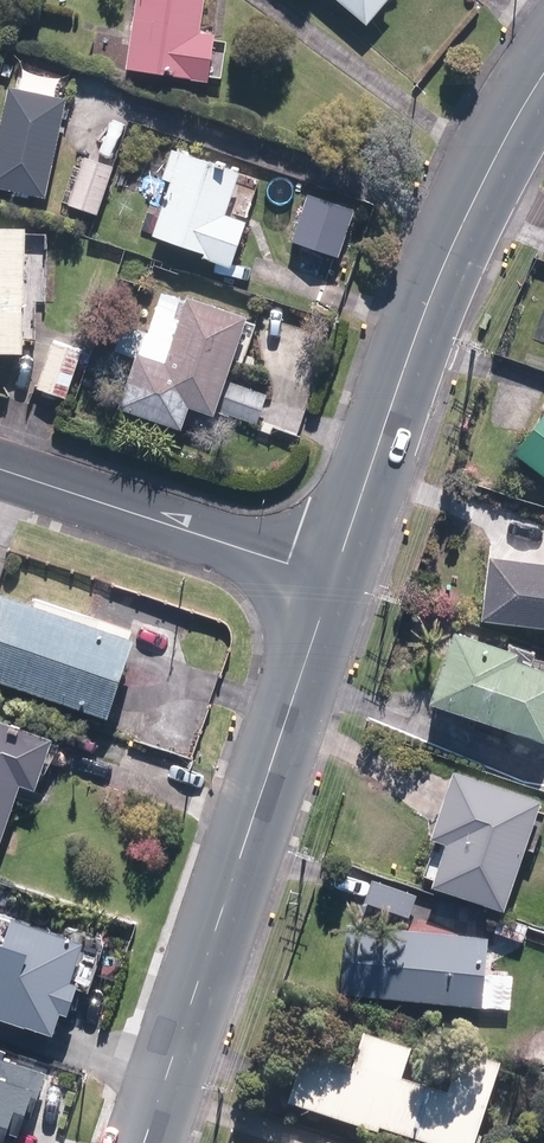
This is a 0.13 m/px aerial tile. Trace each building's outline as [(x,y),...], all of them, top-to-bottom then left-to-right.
[(210,80),(216,35),(198,32),(203,0),(137,0),(127,67),(210,80)] [(366,24),(386,0),(338,0),(366,24)] [(48,195),(68,95),(9,83),(0,129),(0,186),(48,195)] [(119,161),(132,165),(138,145),(125,141),(119,161)] [(204,257),(230,267),(248,221),(226,212),(242,171),(173,145),(161,177),(159,175),(139,227),(206,253),(204,257)] [(69,203),(98,214),(114,166),(85,156),(69,203)] [(354,211),(307,196),(292,243),(339,258),(354,211)] [(25,352),(27,225),(0,225),(0,352),(25,352)] [(119,406),(183,429),(191,406),(215,415),(216,409),(256,424),(267,394),(228,380),(245,334),(252,336),(256,324),(248,321),(250,317),(189,295),(187,300),(182,297),(174,317),(181,318),(173,342),(149,334),(141,354),(139,353),(119,406)] [(37,387),(68,399),(69,396),(74,398),(91,354),(54,340),(37,387)] [(543,474),(543,412),(514,451),(543,474)] [(543,625),(543,561),(489,554),(481,617),(543,625)] [(109,716),(135,637),(0,592),(0,680),(109,716)] [(543,735),(543,666),(517,657),(519,649),(456,628),(433,699),(543,735)] [(23,785),(37,789),(54,736),(0,718),(0,851),(23,785)] [(435,885),(506,909),(543,796),(456,768),(434,835),(449,841),(435,885)] [(364,898),(399,909),(404,893),(369,883),(364,898)] [(461,917),(491,928),(496,912),(466,903),(461,917)] [(52,1036),(60,1013),(65,1015),(74,988),(68,986),(81,945),(12,923),(4,947),(0,946),(0,1019),(52,1036)] [(342,995),(483,1006),(484,1002),(507,1004),(510,974),(486,971),(489,935),(348,924),(342,995)] [(389,1142),(477,1142),(505,1069),(458,1051),(441,1095),(403,1080),(415,1051),(367,1032),(356,1063),(312,1045),(289,1105),(389,1142)] [(0,1049),(0,1142),(3,1142),(7,1132),(18,1135),(26,1111),(31,1113),(47,1063),(0,1049)]
